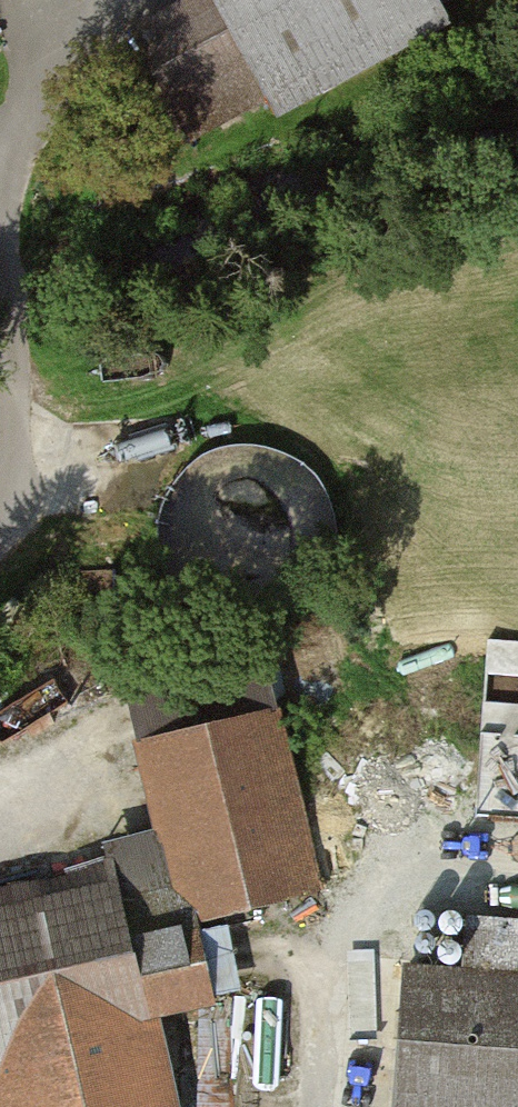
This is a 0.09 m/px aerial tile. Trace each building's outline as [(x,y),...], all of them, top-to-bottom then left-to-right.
[(165,22),(231,144),(498,0),(205,0),(165,22)] [(493,637),(486,736),(517,738),(517,639),(493,637)] [(170,859),(181,916),(316,889),(281,719),(146,746),(170,859)] [(149,1013),(199,1002),(181,916),(170,859),(0,894),(0,1100),(1,1106),(169,1106),(149,1013)] [(395,1106),(517,1106),(517,928),(474,925),(470,978),(406,973),(395,1106)]
